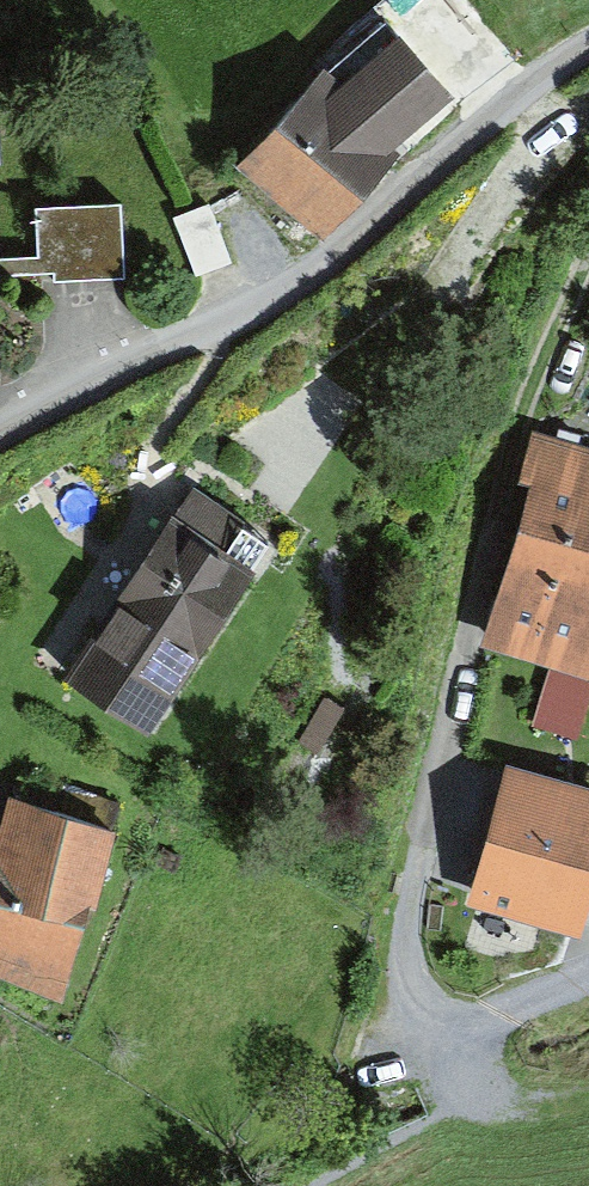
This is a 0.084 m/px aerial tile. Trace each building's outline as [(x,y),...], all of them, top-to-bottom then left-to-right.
[(451,88),(409,42),(332,107),(393,157),(451,88)] [(317,95),(251,176),(327,238),(393,157),(332,107),(317,95)] [(210,203),(177,216),(200,274),(233,261),(210,203)] [(35,209),(37,258),(0,260),(0,266),(1,275),(54,273),(55,283),(123,280),(120,205),(35,209)] [(534,432),(520,481),(533,485),(518,532),(588,555),(588,448),(534,432)] [(194,490),(68,683),(153,738),(260,576),(225,553),(244,523),(194,490)] [(518,532),(481,646),(551,669),(588,681),(588,555),(518,532)] [(551,669),(533,727),(578,741),(588,708),(588,681),(551,669)] [(325,695),(298,742),(319,754),(346,707),(325,695)] [(509,768),(470,904),(583,935),(588,914),(588,790),(509,768)] [(9,797),(0,832),(0,978),(62,1003),(117,833),(9,797)]
